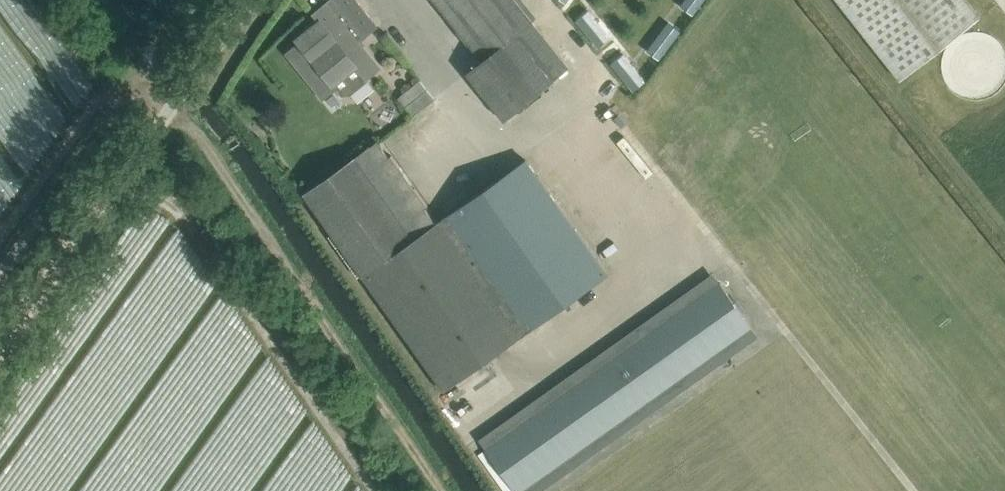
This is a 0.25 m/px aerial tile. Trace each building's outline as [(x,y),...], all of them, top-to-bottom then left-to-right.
[(287,54),(300,69),(324,99),(337,89),(342,96),(351,95),(370,81),(368,78),(381,68),(359,41),(378,26),(357,0),(331,0),(314,14),(321,22),(299,39),(298,40),(300,43),(287,54)] [(482,61),(467,73),(505,121),(555,81),(570,67),(533,21),(537,17),(524,0),(434,0),(482,61)] [(705,0),(686,0),(682,6),(693,15),(705,0)] [(967,0),(836,0),(900,81),(980,17),(967,0)] [(611,38),(589,11),(577,21),(599,48),(611,38)] [(660,60),(681,32),(669,23),(648,51),(660,60)] [(646,82),(624,55),(612,64),(634,91),(646,82)] [(414,117),(435,99),(420,81),(399,98),(414,117)] [(304,194),(363,276),(443,390),(608,274),(526,159),(437,223),(426,207),(428,205),(391,155),(390,156),(378,141),(304,194)] [(486,449),(516,490),(521,490),(752,327),(721,283),(486,449)]
